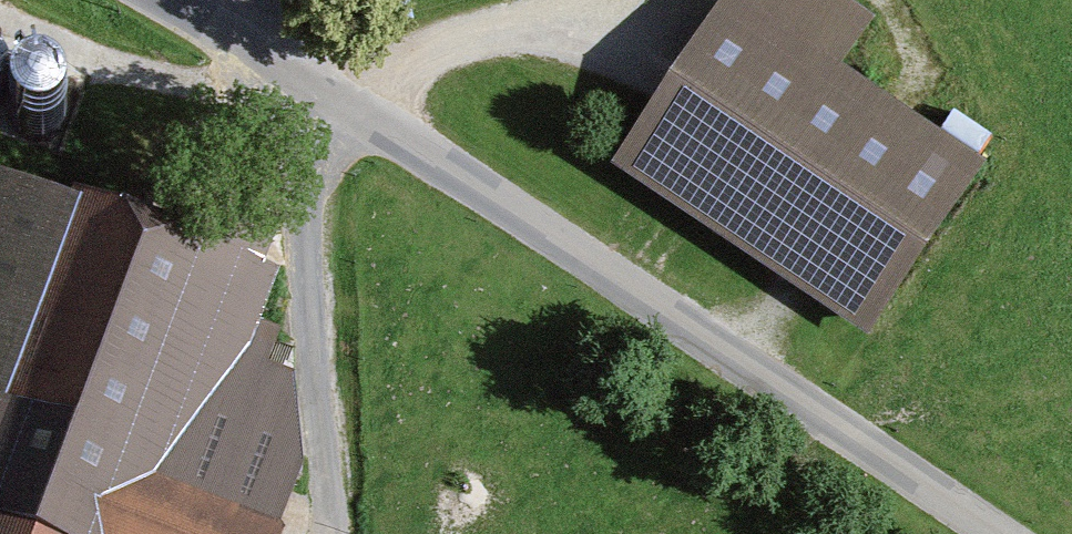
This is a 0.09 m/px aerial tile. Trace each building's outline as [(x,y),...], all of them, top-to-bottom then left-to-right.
[(607,182),(854,345),(966,177),(835,91),(874,33),(823,0),(751,0),(721,10),(607,182)] [(0,196),(0,533),(177,533),(263,287),(0,196)]
